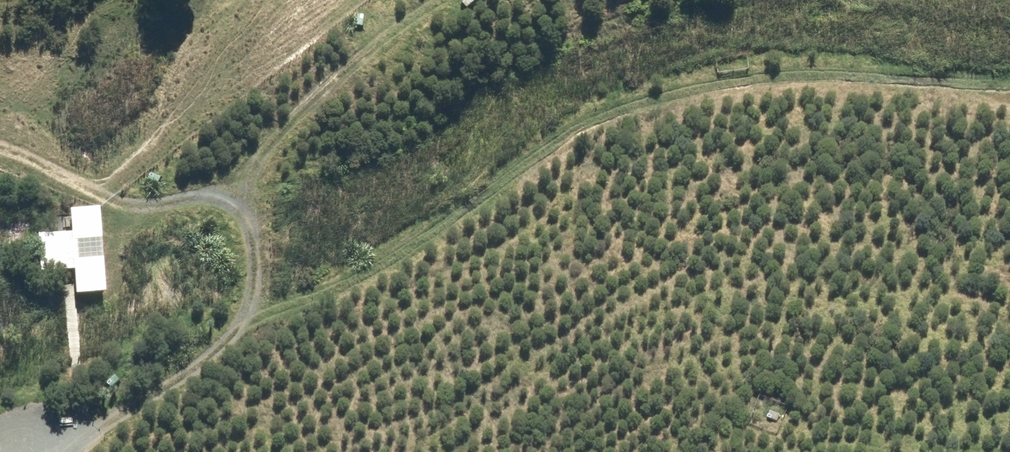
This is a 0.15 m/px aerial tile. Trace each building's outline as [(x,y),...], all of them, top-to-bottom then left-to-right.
[(78,200),(78,223),(48,224),(49,263),(78,263),(85,262),(85,292),(115,291),(114,200),(78,200)]
